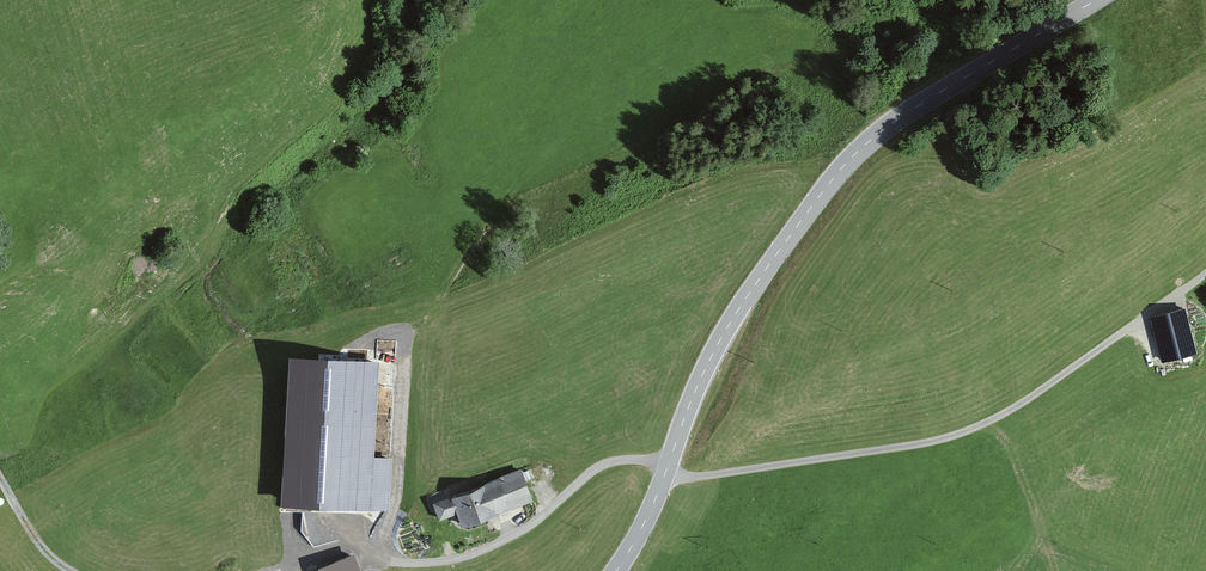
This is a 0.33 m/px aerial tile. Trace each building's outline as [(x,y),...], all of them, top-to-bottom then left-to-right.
[(1162,360),(1192,352),(1180,308),(1150,316),(1154,331),(1162,360)] [(334,480),(369,482),(371,450),(363,449),(365,428),(351,427),(352,409),(324,408),(323,426),(320,479),(334,480)] [(508,507),(528,499),(517,470),(498,477),(484,482),(484,483),(450,496),(456,512),(460,523),(482,515),(494,510),(494,511),(508,507)] [(437,518),(456,512),(450,496),(431,502),(437,518)] [(321,565),(323,570),(366,570),(358,550),(321,565)]
